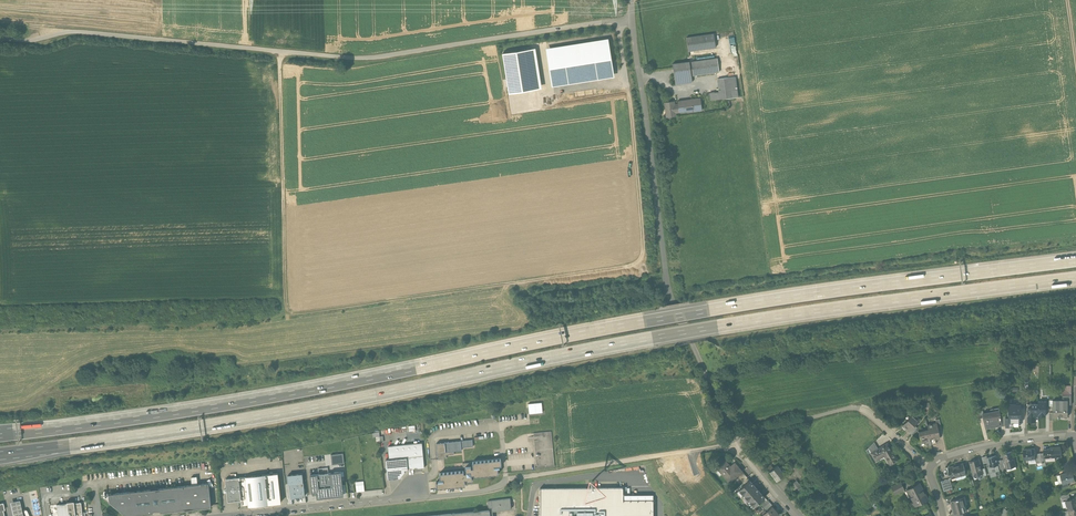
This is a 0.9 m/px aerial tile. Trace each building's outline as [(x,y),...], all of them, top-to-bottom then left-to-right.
[(714,34),(686,38),(688,51),(715,47),(714,34)] [(607,39),(547,48),(553,86),(613,77),(607,39)] [(535,49),(504,54),(510,93),(541,88),(535,49)] [(717,58),(672,64),(675,85),(692,82),(691,76),(719,72),(717,58)] [(735,77),(718,79),(719,92),(710,94),(711,101),(737,97),(735,77)] [(700,98),(678,101),(678,104),(674,105),(673,101),(664,102),(667,117),(676,116),(675,112),(679,112),(679,113),(702,109),(700,98)] [(1063,400),(1053,400),(1053,413),(1053,418),(1058,418),(1058,419),(1059,419),(1059,416),(1063,416),(1063,417),(1068,417),(1068,405),(1068,396),(1071,396),(1072,386),(1063,386),(1063,400)] [(1010,425),(1010,426),(1019,426),(1019,425),(1021,425),(1021,408),(1021,403),(1020,403),(1016,403),(1016,405),(1009,405),(1009,419),(1009,425),(1010,425)] [(1039,416),(1039,404),(1031,404),(1031,408),(1028,408),(1028,422),(1035,422),(1035,416),(1039,416)] [(983,415),(983,418),(985,429),(986,429),(1002,426),(1001,418),(1001,417),(1000,408),(999,408),(992,410),(993,413),(983,415)] [(913,414),(902,425),(909,431),(914,425),(919,420),(913,414)] [(936,424),(927,426),(928,430),(931,445),(936,444),(935,440),(940,439),(938,427),(937,427),(937,424),(936,424)] [(914,425),(909,431),(908,432),(911,434),(916,429),(917,428),(914,425)] [(928,430),(919,432),(921,442),(925,442),(926,446),(931,445),(928,430)] [(472,440),(436,443),(438,459),(446,458),(446,455),(454,454),(454,451),(462,450),(461,447),(473,446),(472,440)] [(874,441),(868,447),(872,453),(878,449),(874,441)] [(389,459),(386,460),(388,479),(400,478),(405,472),(404,470),(424,468),(422,443),(388,447),(389,459)] [(878,449),(872,453),(876,460),(876,458),(884,454),(890,464),(897,460),(894,455),(894,456),(890,449),(891,449),(887,443),(878,449)] [(1051,449),(1044,450),(1044,453),(1044,458),(1045,458),(1056,457),(1055,453),(1057,453),(1056,447),(1051,448),(1051,449)] [(1034,449),(1023,450),(1024,460),(1035,459),(1035,454),(1034,449)] [(1012,452),(1002,454),(1004,460),(1006,468),(1006,469),(1007,469),(1006,468),(1011,467),(1011,468),(1015,467),(1013,457),(1014,457),(1012,452)] [(777,453),(763,463),(769,471),(773,468),(770,465),(780,457),(777,453)] [(996,456),(987,458),(989,467),(988,467),(990,474),(1000,471),(999,470),(998,465),(997,461),(996,456)] [(464,471),(439,473),(440,479),(439,479),(439,481),(436,481),(437,488),(465,485),(465,479),(466,479),(467,481),(472,480),(472,478),(474,478),(474,476),(498,474),(498,468),(499,468),(498,466),(501,465),(501,459),(472,462),(473,468),(471,468),(471,466),(465,466),(465,468),(463,469),(464,471)] [(979,459),(969,462),(973,477),(982,474),(983,474),(981,469),(979,459)] [(735,463),(731,467),(725,460),(717,467),(717,468),(719,466),(724,472),(722,474),(729,482),(734,478),(742,471),(735,463)] [(963,465),(954,467),(953,466),(948,468),(951,479),(952,479),(951,477),(961,475),(961,476),(966,475),(963,464),(963,465)] [(773,468),(769,471),(777,481),(784,475),(782,471),(783,470),(781,467),(780,468),(777,465),(773,468)] [(318,474),(311,474),(313,495),(317,495),(317,498),(344,496),(344,494),(342,472),(328,473),(328,468),(318,469),(318,474)] [(742,471),(734,478),(740,484),(741,483),(747,478),(742,471)] [(1072,471),(1060,475),(1063,484),(1068,483),(1075,481),(1072,471)] [(278,473),(227,478),(229,499),(241,498),(241,506),(281,502),(278,473)] [(302,474),(288,475),(290,498),(304,497),(302,474)] [(107,494),(108,502),(126,515),(131,515),(153,514),(153,511),(160,511),(160,513),(211,508),(209,483),(198,484),(197,477),(191,478),(192,485),(107,494)] [(747,478),(741,483),(743,486),(750,480),(747,478)] [(950,479),(941,481),(944,491),(953,488),(950,479)] [(743,486),(738,490),(739,490),(740,490),(744,495),(743,496),(755,486),(750,480),(743,486)] [(796,481),(791,485),(797,492),(802,488),(796,481)] [(900,482),(891,487),(895,494),(904,489),(900,482)] [(919,483),(906,490),(907,490),(908,490),(912,496),(910,497),(915,506),(927,499),(923,492),(922,493),(920,489),(921,488),(919,483)] [(755,486),(743,496),(744,496),(745,495),(749,500),(748,501),(748,502),(760,492),(755,486)] [(590,490),(590,489),(589,489),(589,490),(582,490),(582,489),(581,489),(581,490),(573,490),(573,489),(573,490),(565,490),(565,489),(564,489),(564,490),(557,490),(557,489),(556,489),(556,490),(548,490),(548,489),(548,490),(540,490),(540,489),(540,490),(540,496),(539,496),(539,497),(540,497),(540,503),(539,503),(540,503),(540,509),(539,509),(540,510),(540,515),(539,515),(540,515),(654,515),(653,501),(623,501),(623,496),(623,495),(623,489),(622,489),(615,489),(614,489),(606,489),(598,489),(590,490)] [(765,498),(760,492),(748,502),(749,502),(750,501),(754,506),(753,507),(758,503),(765,498)] [(956,499),(951,501),(955,514),(962,512),(967,510),(965,505),(964,506),(962,498),(963,498),(963,497),(956,499)] [(765,498),(758,503),(760,506),(761,505),(767,500),(765,498)] [(1066,500),(1069,510),(1075,508),(1075,498),(1070,499),(1066,500)] [(510,499),(487,501),(488,507),(489,507),(489,510),(490,510),(490,512),(511,510),(510,499)] [(767,500),(761,505),(766,511),(772,506),(773,506),(767,500)] [(20,501),(10,503),(13,515),(23,515),(20,501)] [(85,512),(82,513),(81,503),(73,503),(73,501),(66,502),(66,504),(56,505),(58,515),(85,515),(85,512)] [(772,506),(766,511),(763,514),(764,515),(777,515),(779,515),(772,506)]
